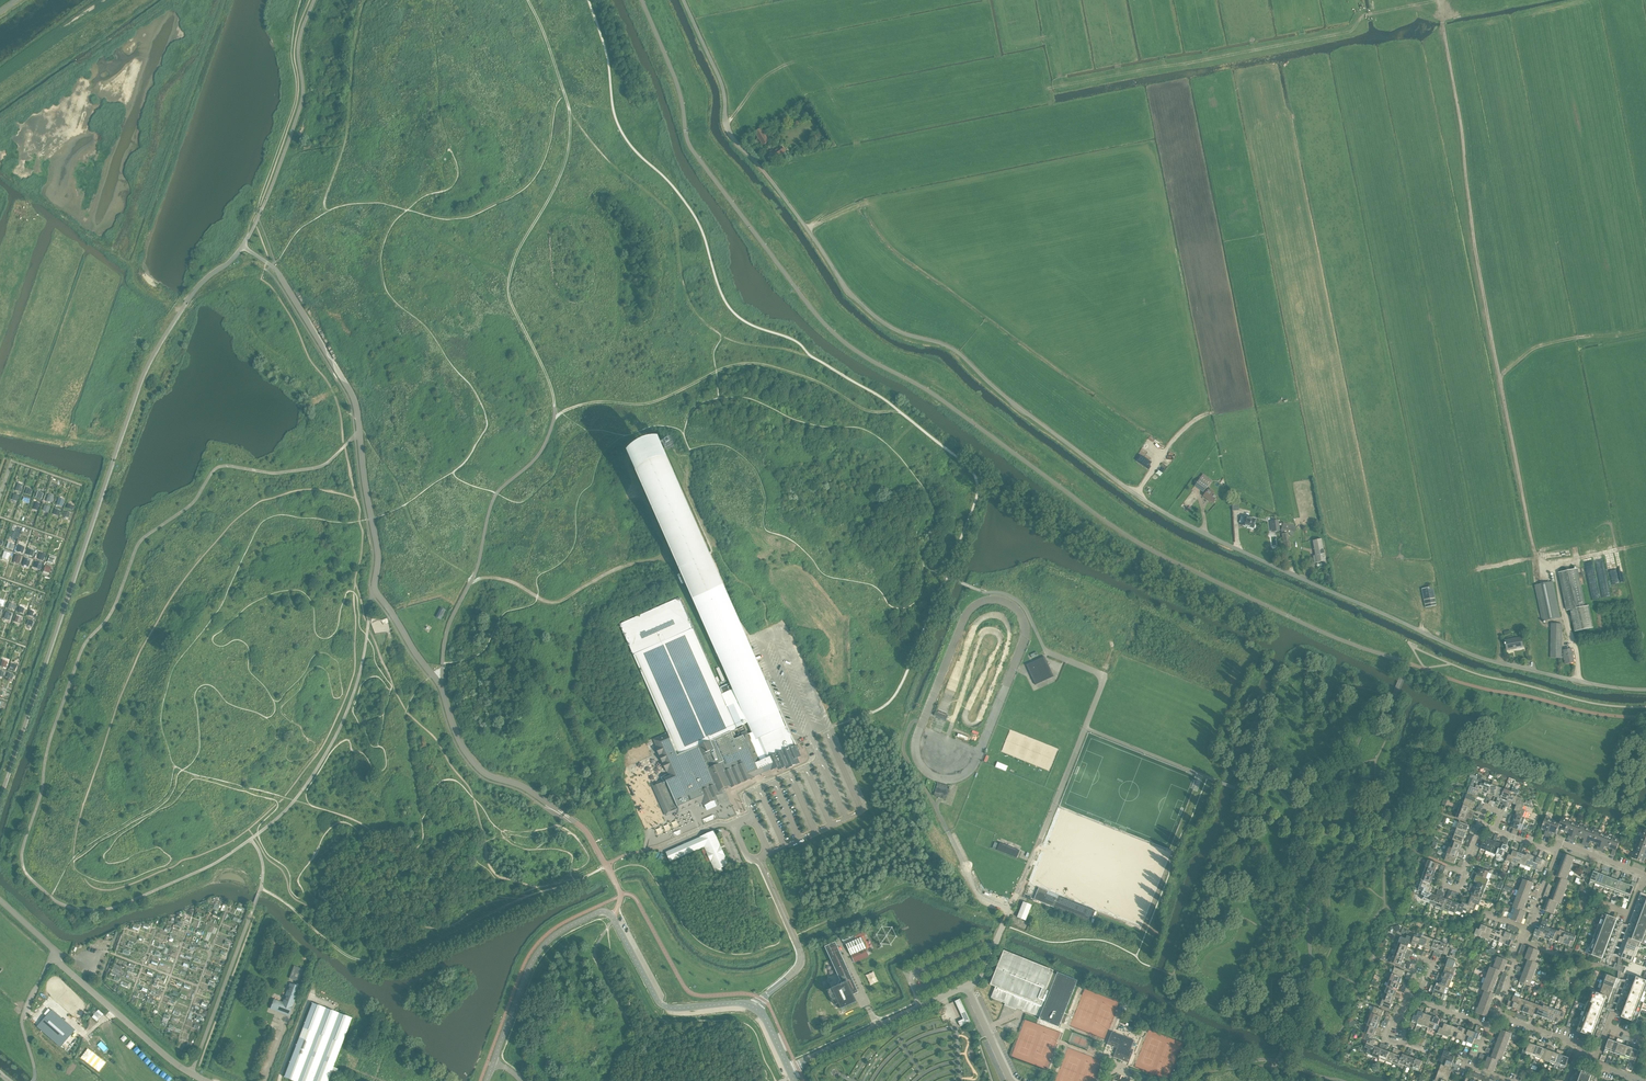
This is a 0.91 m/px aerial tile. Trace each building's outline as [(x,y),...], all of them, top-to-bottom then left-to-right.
[(768,140),(761,129),(755,133),(762,144),(768,140)] [(770,162),(783,154),(780,148),(773,152),(772,150),(769,152),(770,154),(767,156),(768,157),(767,158),(769,161),(770,160),(770,162)] [(679,598),(620,624),(665,727),(668,733),(662,736),(662,737),(656,740),(671,776),(665,778),(666,781),(655,786),(667,814),(678,809),(679,810),(692,804),(693,807),(703,802),(704,805),(714,801),(711,793),(721,788),(730,785),(731,787),(751,778),(764,772),(770,769),(780,765),(781,767),(788,764),(789,767),(799,763),(797,758),(801,756),(796,747),(796,746),(794,741),(767,680),(766,681),(764,676),(665,453),(676,449),(672,440),(662,445),(662,446),(632,460),(733,690),(735,695),(752,733),(748,735),(744,726),(738,729),(734,721),(730,713),(729,710),(722,694),(679,598)] [(1203,492),(1209,484),(1200,478),(1195,486),(1203,492)] [(1213,503),(1218,497),(1213,493),(1214,491),(1210,488),(1209,490),(1208,489),(1203,496),(1213,503)] [(1254,529),(1256,519),(1245,517),(1245,518),(1241,517),(1239,522),(1243,523),(1243,526),(1254,529)] [(1279,531),(1278,522),(1271,523),(1272,532),(1279,531)] [(1294,532),(1296,527),(1283,523),(1281,530),(1285,551),(1290,550),(1287,533),(1294,532)] [(1314,563),(1325,561),(1321,539),(1312,541),(1315,556),(1312,556),(1314,563)] [(1577,569),(1559,572),(1567,610),(1570,610),(1575,632),(1593,628),(1589,606),(1584,607),(1577,569)] [(1560,618),(1553,582),(1535,585),(1543,621),(1560,618)] [(1425,607),(1436,605),(1432,587),(1422,589),(1425,607)] [(440,620),(446,610),(441,608),(436,617),(440,620)] [(1561,654),(1562,624),(1551,624),(1550,658),(1562,658),(1561,654)] [(1523,646),(1522,637),(1505,640),(1506,643),(1505,643),(1505,644),(1506,644),(1507,650),(1512,649),(1512,648),(1523,646)] [(1575,662),(1572,649),(1563,651),(1564,654),(1561,654),(1562,658),(1565,658),(1566,664),(1575,662)] [(1044,657),(1026,665),(1035,685),(1054,677),(1044,657)] [(1479,789),(1480,786),(1478,786),(1480,781),(1477,780),(1477,779),(1476,779),(1477,777),(1471,774),(1469,777),(1473,779),(1468,792),(1477,796),(1478,793),(1481,794),(1482,791),(1479,789)] [(1488,794),(1491,787),(1490,787),(1491,784),(1485,782),(1486,782),(1481,780),(1482,776),(1478,775),(1477,777),(1476,779),(1477,779),(1477,780),(1480,781),(1478,786),(1480,786),(1479,789),(1482,791),(1481,794),(1484,796),(1485,793),(1488,794)] [(950,787),(938,783),(934,796),(946,799),(950,787)] [(1494,797),(1498,787),(1491,784),(1490,787),(1491,787),(1488,794),(1494,797)] [(1500,801),(1505,789),(1498,787),(1494,797),(1498,798),(1495,805),(1498,807),(1500,801)] [(1506,806),(1511,792),(1505,789),(1500,801),(1503,802),(1502,805),(1506,806)] [(1475,802),(1477,796),(1468,792),(1465,799),(1475,802)] [(1516,797),(1517,797),(1518,794),(1511,792),(1506,806),(1509,807),(1511,803),(1514,804),(1516,797)] [(1523,799),(1517,797),(1516,797),(1514,804),(1517,805),(1516,807),(1519,808),(1520,805),(1524,807),(1525,803),(1522,802),(1523,799)] [(1472,809),(1475,802),(1465,799),(1463,805),(1470,808),(1470,809),(1472,809)] [(1469,811),(1470,809),(1470,808),(1463,805),(1461,804),(1458,811),(1472,816),(1474,813),(1469,811)] [(1526,818),(1528,812),(1523,810),(1524,807),(1520,805),(1519,808),(1516,807),(1514,811),(1517,812),(1516,815),(1523,817),(1526,818)] [(1471,820),(1472,816),(1458,811),(1456,818),(1465,821),(1467,818),(1471,820)] [(1523,825),(1526,818),(1523,817),(1516,815),(1515,817),(1510,816),(1509,819),(1523,825)] [(1547,836),(1553,821),(1550,820),(1551,818),(1550,817),(1546,816),(1542,829),(1545,830),(1546,829),(1547,830),(1546,830),(1544,835),(1547,836)] [(1565,832),(1570,819),(1567,818),(1566,818),(1565,820),(1562,819),(1561,821),(1556,834),(1559,835),(1561,830),(1562,829),(1563,831),(1565,832)] [(1521,831),(1523,825),(1509,819),(1507,823),(1512,824),(1511,828),(1521,831)] [(1571,839),(1576,824),(1574,823),(1574,821),(1574,820),(1570,819),(1565,832),(1568,833),(1570,832),(1570,833),(1569,833),(1568,838),(1571,839)] [(1556,834),(1561,821),(1558,820),(1556,821),(1556,822),(1553,821),(1547,836),(1550,837),(1552,833),(1552,832),(1553,832),(1553,833),(1556,834)] [(1467,832),(1469,826),(1459,822),(1457,828),(1467,832)] [(1580,837),(1585,824),(1581,823),(1580,824),(1579,825),(1576,824),(1571,839),(1574,841),(1576,836),(1575,835),(1576,835),(1577,836),(1580,837)] [(1585,845),(1591,830),(1588,829),(1589,827),(1588,826),(1585,824),(1580,837),(1583,838),(1584,838),(1585,839),(1584,839),(1582,844),(1585,845)] [(1464,838),(1467,832),(1457,828),(1454,835),(1464,838)] [(1594,843),(1599,830),(1596,829),(1594,829),(1594,831),(1591,830),(1585,845),(1588,846),(1590,841),(1591,840),(1592,842),(1594,843)] [(1600,850),(1605,835),(1602,834),(1603,832),(1602,831),(1599,830),(1594,843),(1597,844),(1599,843),(1599,844),(1598,844),(1597,849),(1600,850)] [(700,837),(666,852),(667,853),(668,857),(670,861),(704,846),(710,858),(712,864),(715,871),(727,865),(728,865),(724,855),(723,856),(720,849),(719,847),(720,847),(714,831),(700,837)] [(1609,848),(1613,835),(1610,834),(1609,835),(1608,836),(1605,835),(1600,850),(1603,851),(1605,847),(1604,846),(1605,846),(1606,847),(1609,848)] [(1464,839),(1464,838),(1454,835),(1452,841),(1462,845),(1463,842),(1465,841),(1469,843),(1471,843),(1471,841),(1464,839)] [(1614,856),(1620,841),(1617,840),(1617,838),(1617,837),(1613,835),(1609,848),(1612,849),(1613,849),(1614,850),(1613,850),(1611,855),(1614,856)] [(1642,837),(1641,840),(1639,839),(1638,840),(1637,843),(1645,847),(1645,838),(1642,837)] [(1491,846),(1493,841),(1487,839),(1486,844),(1483,843),(1480,849),(1486,851),(1488,845),(1491,846)] [(1461,848),(1462,845),(1452,841),(1450,848),(1464,853),(1465,850),(1461,848)] [(1496,848),(1498,843),(1493,841),(1491,846),(1488,845),(1486,851),(1491,853),(1493,847),(1496,848)] [(1020,851),(1000,843),(997,850),(1017,858),(1020,851)] [(1501,850),(1503,845),(1498,843),(1496,848),(1493,847),(1491,853),(1496,855),(1499,849),(1501,850)] [(1637,843),(1635,846),(1636,848),(1637,849),(1636,852),(1645,855),(1645,847),(1637,843)] [(1524,855),(1521,854),(1525,845),(1522,844),(1521,845),(1518,853),(1519,853),(1517,858),(1514,857),(1512,863),(1517,865),(1518,863),(1520,864),(1524,855)] [(1502,857),(1504,851),(1507,853),(1509,847),(1503,845),(1501,850),(1499,849),(1496,855),(1502,857)] [(1463,856),(1464,853),(1450,848),(1447,847),(1445,853),(1447,854),(1457,858),(1458,855),(1463,856)] [(1519,853),(1518,853),(1513,851),(1511,856),(1508,855),(1506,861),(1512,863),(1514,857),(1517,858),(1519,853)] [(1530,861),(1532,856),(1528,854),(1528,852),(1525,851),(1524,855),(1520,864),(1525,866),(1528,860),(1530,861)] [(1636,852),(1635,854),(1634,854),(1632,854),(1631,858),(1644,863),(1645,860),(1644,858),(1645,858),(1645,855),(1636,852)] [(1454,864),(1457,858),(1447,854),(1445,861),(1454,864)] [(1572,864),(1575,858),(1564,854),(1562,860),(1572,864)] [(1536,863),(1538,858),(1532,856),(1530,861),(1528,860),(1525,866),(1531,868),(1533,862),(1536,863)] [(1541,865),(1543,860),(1538,858),(1536,863),(1533,862),(1531,868),(1536,870),(1538,864),(1541,865)] [(1436,871),(1438,864),(1429,860),(1426,867),(1436,871)] [(1546,867),(1548,862),(1543,860),(1541,865),(1538,864),(1536,870),(1541,872),(1544,866),(1546,867)] [(1570,869),(1572,864),(1562,860),(1560,865),(1570,869)] [(1568,875),(1570,869),(1560,865),(1558,871),(1568,875)] [(1435,874),(1436,871),(1426,867),(1424,873),(1438,879),(1439,875),(1435,874)] [(1595,885),(1599,874),(1597,873),(1599,869),(1595,868),(1589,883),(1595,885)] [(1489,880),(1492,874),(1489,873),(1489,872),(1479,869),(1478,872),(1473,870),(1472,874),(1486,879),(1489,880)] [(1600,887),(1606,872),(1603,870),(1601,875),(1599,874),(1595,885),(1600,887)] [(1566,880),(1568,875),(1558,871),(1556,877),(1559,878),(1566,880)] [(1605,889),(1609,877),(1607,877),(1608,873),(1606,872),(1600,887),(1605,889)] [(1437,882),(1438,879),(1424,873),(1421,880),(1422,881),(1431,884),(1432,881),(1437,882)] [(1486,879),(1472,874),(1471,877),(1475,879),(1474,882),(1486,886),(1489,880),(1486,879)] [(1609,891),(1615,875),(1612,874),(1611,878),(1609,877),(1605,889),(1609,891)] [(1615,875),(1609,891),(1614,893),(1619,881),(1617,880),(1618,876),(1615,875)] [(1567,887),(1569,881),(1566,880),(1559,878),(1557,883),(1567,887)] [(1619,895),(1625,879),(1622,878),(1621,882),(1619,881),(1614,893),(1619,895)] [(1531,889),(1533,883),(1523,879),(1521,885),(1531,889)] [(1624,897),(1629,885),(1627,884),(1628,880),(1625,879),(1619,895),(1624,897)] [(1431,884),(1422,881),(1419,890),(1423,892),(1423,891),(1426,893),(1427,889),(1431,890),(1432,887),(1430,886),(1431,884)] [(1484,893),(1486,886),(1474,882),(1476,883),(1475,885),(1471,884),(1470,886),(1469,887),(1484,893)] [(1629,898),(1632,890),(1635,891),(1637,884),(1632,882),(1631,886),(1629,885),(1624,897),(1629,898)] [(1565,893),(1567,887),(1557,883),(1555,889),(1565,893)] [(1048,901),(1052,893),(1030,884),(1027,892),(1030,893),(1028,899),(1034,901),(1036,896),(1048,901)] [(1529,894),(1531,889),(1521,885),(1519,891),(1529,894)] [(1481,899),(1484,893),(1469,887),(1468,891),(1473,892),(1472,895),(1481,899)] [(1429,904),(1433,894),(1430,893),(1431,890),(1427,889),(1426,893),(1423,891),(1423,892),(1422,895),(1425,896),(1424,899),(1423,898),(1422,900),(1429,904)] [(1563,898),(1565,893),(1555,889),(1553,894),(1563,898)] [(1436,906),(1441,892),(1438,891),(1436,895),(1433,894),(1429,904),(1436,906)] [(1527,900),(1529,894),(1519,891),(1517,896),(1527,900)] [(1442,910),(1446,899),(1443,898),(1445,893),(1441,892),(1436,906),(1435,907),(1442,910)] [(1561,904),(1563,898),(1553,894),(1551,900),(1550,900),(1558,903),(1561,904)] [(1479,905),(1481,899),(1472,895),(1469,902),(1479,905)] [(1054,908),(1090,923),(1092,918),(1095,910),(1059,896),(1058,898),(1054,908)] [(1525,905),(1527,900),(1517,896),(1515,902),(1525,905)] [(1449,911),(1452,901),(1446,899),(1442,910),(1449,912),(1449,911)] [(1556,908),(1558,903),(1550,900),(1551,900),(1547,899),(1545,904),(1556,908)] [(1455,913),(1459,904),(1452,901),(1449,911),(1455,913)] [(1025,921),(1032,905),(1023,902),(1017,917),(1025,921)] [(1464,907),(1466,904),(1463,902),(1462,905),(1459,904),(1455,913),(1455,914),(1456,911),(1463,914),(1464,911),(1466,912),(1467,912),(1468,909),(1464,907)] [(1474,911),(1477,905),(1479,906),(1479,905),(1469,902),(1468,904),(1466,904),(1464,907),(1468,909),(1467,912),(1470,913),(1471,910),(1474,911)] [(1523,911),(1525,905),(1515,902),(1512,907),(1526,912),(1523,911)] [(1632,939),(1631,938),(1631,939),(1641,943),(1645,945),(1645,903),(1632,939)] [(1553,914),(1556,908),(1545,904),(1543,910),(1553,914)] [(1524,918),(1526,912),(1512,907),(1516,909),(1513,914),(1524,918)] [(1522,924),(1524,918),(1513,914),(1511,920),(1522,924)] [(1602,959),(1613,932),(1617,919),(1616,919),(1603,914),(1588,954),(1602,959)] [(1544,933),(1546,927),(1547,924),(1542,922),(1539,930),(1536,929),(1534,935),(1533,938),(1536,939),(1538,940),(1539,937),(1541,932),(1544,933)] [(1485,932),(1487,927),(1482,925),(1480,930),(1477,929),(1475,935),(1480,937),(1483,931),(1485,932)] [(1490,934),(1492,929),(1487,927),(1485,932),(1483,931),(1480,937),(1485,939),(1488,933),(1490,934)] [(1504,937),(1506,932),(1501,930),(1502,928),(1499,927),(1497,931),(1498,931),(1494,940),(1499,942),(1501,936),(1504,937)] [(1549,935),(1552,929),(1546,927),(1544,933),(1541,932),(1539,937),(1545,939),(1547,934),(1549,935)] [(1498,931),(1497,931),(1492,929),(1490,934),(1488,933),(1485,939),(1491,941),(1491,939),(1494,940),(1498,931)] [(1553,940),(1557,931),(1552,929),(1549,935),(1547,934),(1545,939),(1549,941),(1549,943),(1552,944),(1553,940)] [(1563,938),(1566,932),(1560,930),(1559,932),(1557,931),(1553,940),(1558,942),(1560,937),(1563,938)] [(1509,939),(1511,934),(1506,932),(1504,937),(1501,936),(1499,942),(1504,944),(1507,938),(1509,939)] [(1568,940),(1571,934),(1566,932),(1563,938),(1560,937),(1558,942),(1564,944),(1566,939),(1568,940)] [(1515,942),(1517,936),(1511,934),(1509,939),(1507,938),(1504,944),(1510,946),(1512,941),(1515,942)] [(1564,944),(1572,947),(1576,936),(1571,934),(1568,940),(1566,939),(1564,944)] [(1419,945),(1422,938),(1421,937),(1415,935),(1414,938),(1411,937),(1409,940),(1413,942),(1411,945),(1415,946),(1416,944),(1419,945)] [(1425,947),(1429,938),(1422,935),(1421,937),(1422,938),(1419,945),(1425,947)] [(1409,940),(1411,937),(1407,936),(1406,939),(1401,937),(1398,943),(1401,944),(1408,947),(1409,944),(1411,945),(1413,942),(1409,940)] [(861,937),(846,944),(851,956),(866,948),(861,937)] [(1432,950),(1435,940),(1429,938),(1425,947),(1432,950)] [(1639,947),(1641,943),(1631,939),(1629,944),(1639,947)] [(1436,957),(1441,942),(1435,940),(1432,950),(1434,951),(1433,956),(1436,957)] [(856,994),(858,992),(835,942),(825,947),(840,980),(837,986),(832,989),(841,1009),(857,1002),(854,995),(856,994)] [(1447,947),(1448,945),(1441,942),(1436,957),(1440,958),(1441,954),(1444,955),(1447,947)] [(1407,950),(1408,947),(1401,944),(1398,943),(1396,950),(1410,955),(1412,952),(1407,950)] [(1637,952),(1639,947),(1629,944),(1627,949),(1637,952)] [(1456,954),(1453,953),(1454,950),(1447,947),(1444,955),(1447,956),(1446,958),(1450,959),(1451,956),(1454,958),(1456,954)] [(1537,957),(1539,951),(1529,947),(1527,953),(1537,957)] [(1635,958),(1637,952),(1627,949),(1625,954),(1635,958)] [(1410,955),(1396,950),(1394,956),(1403,960),(1404,957),(1409,959),(1410,955)] [(1059,1027),(1077,981),(1057,973),(1056,975),(1052,973),(1053,971),(1004,951),(990,985),(995,987),(991,998),(1005,1004),(1004,1005),(1016,1010),(1017,1008),(1031,1014),(1032,1013),(1033,1014),(1033,1015),(1039,1017),(1038,1019),(1059,1027)] [(1535,962),(1537,957),(1527,953),(1525,959),(1528,960),(1538,964),(1538,963),(1535,962)] [(1633,963),(1635,958),(1625,954),(1623,959),(1633,963)] [(1401,966),(1403,960),(1394,956),(1391,963),(1401,966)] [(1454,968),(1456,961),(1453,960),(1454,958),(1451,956),(1450,959),(1446,958),(1445,961),(1447,962),(1446,965),(1454,968)] [(1505,967),(1508,961),(1497,957),(1495,963),(1505,967)] [(1536,969),(1538,964),(1528,960),(1526,966),(1536,969)] [(1503,972),(1505,967),(1495,963),(1493,968),(1500,971),(1503,972)] [(1454,975),(1456,969),(1454,968),(1446,965),(1444,972),(1454,975)] [(1534,975),(1536,969),(1526,966),(1524,971),(1534,975)] [(1402,978),(1404,971),(1395,967),(1392,974),(1402,978)] [(1498,977),(1500,971),(1493,968),(1490,967),(1488,973),(1498,977)] [(1532,980),(1534,975),(1524,971),(1522,977),(1532,980)] [(1451,982),(1454,975),(1444,972),(1443,975),(1438,973),(1437,976),(1451,982)] [(1400,984),(1402,978),(1392,974),(1390,973),(1388,980),(1400,984)] [(1496,982),(1498,977),(1488,973),(1486,978),(1496,982)] [(1614,983),(1616,978),(1606,974),(1604,979),(1614,983)] [(1449,988),(1451,982),(1437,976),(1436,980),(1438,981),(1437,983),(1439,984),(1447,987),(1446,987),(1449,988)] [(1530,986),(1532,980),(1522,977),(1519,982),(1530,986)] [(1494,988),(1496,982),(1486,978),(1484,984),(1494,988)] [(1645,997),(1645,981),(1638,978),(1623,1018),(1636,1023),(1645,997)] [(1612,988),(1614,983),(1604,979),(1602,984),(1612,988)] [(1397,990),(1400,984),(1388,980),(1390,981),(1387,987),(1397,990)] [(1444,993),(1446,987),(1447,987),(1439,984),(1437,983),(1436,986),(1431,985),(1430,988),(1445,994),(1444,993)] [(271,1009),(289,1015),(299,987),(290,984),(283,1003),(274,999),(271,1009)] [(1492,993),(1494,988),(1484,984),(1481,990),(1485,991),(1492,993)] [(1610,993),(1612,988),(1602,984),(1600,989),(1610,993)] [(1396,993),(1397,990),(1387,987),(1385,993),(1399,999),(1401,995),(1396,993)] [(1443,1001),(1445,994),(1430,988),(1429,992),(1433,993),(1432,996),(1443,1001)] [(1608,998),(1610,993),(1600,989),(1598,994),(1608,998)] [(1493,1000),(1495,994),(1492,993),(1485,991),(1482,996),(1493,1000)] [(1598,1016),(1600,1011),(1598,1011),(1600,1006),(1601,1007),(1603,1002),(1606,1003),(1608,998),(1598,994),(1594,992),(1579,1032),(1590,1036),(1592,1031),(1591,1030),(1593,1026),(1594,1026),(1596,1021),(1595,1021),(1596,1016),(1598,1016)] [(1399,999),(1385,993),(1383,999),(1392,1003),(1393,1000),(1398,1002),(1399,999)] [(1491,1006),(1493,1000),(1482,996),(1480,1002),(1491,1006)] [(1517,1004),(1519,998),(1514,996),(1512,1002),(1509,1001),(1507,1006),(1513,1008),(1514,1003),(1517,1004)] [(1522,1006),(1525,1000),(1519,998),(1517,1004),(1514,1003),(1513,1008),(1518,1010),(1520,1005),(1522,1006)] [(970,1022),(960,999),(955,1001),(963,1019),(958,1022),(960,1026),(970,1022)] [(1390,1010),(1392,1003),(1383,999),(1380,1006),(1390,1010)] [(1528,1008),(1530,1002),(1525,1000),(1522,1006),(1520,1005),(1518,1010),(1523,1012),(1525,1007),(1528,1008)] [(1489,1011),(1491,1006),(1480,1002),(1478,1007),(1489,1011)] [(1533,1010),(1535,1004),(1530,1002),(1528,1008),(1525,1007),(1523,1012),(1528,1014),(1530,1009),(1533,1010)] [(352,1018),(312,1003),(284,1077),(294,1080),(333,1080),(338,1069),(333,1067),(352,1018)] [(1547,1013),(1549,1007),(1544,1005),(1545,1004),(1542,1003),(1540,1006),(1537,1015),(1542,1017),(1544,1012),(1547,1013)] [(1537,1015),(1540,1006),(1535,1004),(1533,1010),(1530,1009),(1528,1014),(1533,1016),(1532,1018),(1536,1019),(1537,1015)] [(1382,1017),(1384,1010),(1374,1007),(1372,1013),(1382,1017)] [(1486,1017),(1489,1011),(1478,1007),(1476,1013),(1486,1017)] [(1552,1015),(1554,1009),(1549,1007),(1547,1013),(1544,1012),(1542,1017),(1547,1019),(1549,1014),(1552,1015)] [(1557,1017),(1560,1011),(1554,1009),(1552,1015),(1549,1014),(1547,1019),(1553,1021),(1555,1016),(1557,1017)] [(60,1047),(75,1030),(52,1010),(37,1027),(60,1047)] [(1417,1024),(1420,1018),(1422,1019),(1424,1013),(1419,1011),(1417,1016),(1414,1015),(1412,1022),(1417,1024)] [(1563,1019),(1565,1013),(1560,1011),(1557,1017),(1555,1016),(1553,1021),(1558,1023),(1560,1018),(1563,1019)] [(1379,1023),(1382,1017),(1372,1013),(1369,1020),(1379,1023)] [(1423,1026),(1425,1020),(1428,1021),(1430,1015),(1424,1013),(1422,1019),(1420,1018),(1417,1024),(1423,1026)] [(1433,1023),(1435,1017),(1430,1015),(1428,1021),(1425,1020),(1423,1026),(1428,1028),(1430,1022),(1433,1023)] [(1433,1030),(1435,1024),(1438,1025),(1440,1019),(1435,1017),(1433,1023),(1430,1022),(1428,1028),(1433,1030)] [(1448,1030),(1450,1025),(1446,1024),(1447,1021),(1442,1019),(1441,1022),(1442,1022),(1437,1033),(1443,1035),(1445,1029),(1448,1030)] [(1378,1026),(1379,1023),(1369,1020),(1367,1026),(1381,1031),(1383,1028),(1378,1026)] [(1462,1034),(1464,1028),(1459,1027),(1460,1025),(1456,1023),(1455,1027),(1452,1037),(1457,1039),(1459,1033),(1462,1034)] [(1455,1027),(1450,1025),(1448,1030),(1445,1029),(1443,1035),(1448,1038),(1449,1036),(1452,1037),(1455,1027)] [(1381,1031),(1367,1026),(1365,1033),(1367,1034),(1367,1033),(1374,1036),(1375,1033),(1380,1035),(1381,1031)] [(1467,1036),(1469,1030),(1464,1028),(1462,1034),(1459,1033),(1457,1039),(1462,1041),(1464,1035),(1467,1036)] [(1472,1038),(1475,1029),(1474,1032),(1469,1030),(1467,1036),(1464,1035),(1462,1041),(1467,1043),(1469,1037),(1472,1038)] [(1478,1040),(1480,1034),(1478,1034),(1479,1030),(1478,1030),(1475,1029),(1472,1038),(1469,1037),(1467,1043),(1473,1045),(1475,1039),(1478,1040)] [(1509,1040),(1512,1034),(1501,1030),(1499,1036),(1509,1040)] [(1130,1050),(1134,1040),(1112,1032),(1107,1044),(1117,1048),(1113,1057),(1128,1063),(1133,1051),(1130,1050)] [(1373,1039),(1374,1036),(1367,1033),(1367,1034),(1364,1040),(1367,1041),(1366,1044),(1370,1045),(1371,1042),(1375,1043),(1376,1040),(1373,1039)] [(1610,1053),(1614,1042),(1612,1041),(1613,1037),(1610,1035),(1604,1051),(1610,1053)] [(1507,1045),(1509,1040),(1499,1036),(1497,1041),(1507,1045)] [(1615,1055),(1620,1039),(1618,1038),(1616,1042),(1614,1042),(1610,1053),(1615,1055)] [(1530,1057),(1535,1045),(1532,1044),(1534,1040),(1531,1039),(1528,1046),(1525,1045),(1525,1047),(1523,1046),(1520,1055),(1521,1055),(1521,1058),(1524,1059),(1525,1055),(1530,1057)] [(1619,1057),(1624,1045),(1622,1044),(1623,1040),(1620,1039),(1615,1055),(1619,1057)] [(1505,1051),(1507,1045),(1497,1041),(1495,1047),(1505,1051)] [(1373,1056),(1377,1047),(1374,1046),(1375,1043),(1371,1042),(1370,1045),(1366,1044),(1365,1047),(1368,1049),(1366,1054),(1373,1056)] [(1535,1059),(1541,1043),(1538,1042),(1536,1046),(1535,1045),(1530,1057),(1535,1059)] [(1624,1059),(1630,1043),(1627,1042),(1626,1046),(1624,1045),(1619,1057),(1624,1059)] [(1379,1059),(1385,1045),(1381,1043),(1379,1048),(1377,1047),(1373,1056),(1379,1059)] [(1540,1060),(1544,1049),(1542,1048),(1544,1044),(1541,1043),(1535,1059),(1540,1060)] [(1629,1061),(1634,1049),(1632,1048),(1633,1044),(1630,1043),(1624,1059),(1629,1061)] [(1386,1061),(1389,1052),(1386,1050),(1388,1046),(1385,1045),(1379,1059),(1386,1061)] [(1545,1062),(1551,1047),(1548,1045),(1546,1050),(1544,1049),(1540,1060),(1545,1062)] [(1634,1063),(1640,1047),(1637,1046),(1636,1050),(1634,1049),(1629,1061),(1634,1063)] [(1503,1056),(1505,1051),(1495,1047),(1493,1052),(1503,1056)] [(1550,1064),(1554,1053),(1552,1052),(1554,1048),(1551,1047),(1545,1062),(1550,1064)] [(1392,1064),(1397,1049),(1394,1048),(1392,1053),(1389,1052),(1386,1061),(1392,1064)] [(1399,1064),(1402,1056),(1399,1055),(1401,1051),(1397,1049),(1392,1064),(1399,1066),(1399,1064)] [(1555,1066),(1560,1050),(1558,1049),(1556,1053),(1554,1053),(1550,1064),(1555,1066)] [(1450,1055),(1451,1053),(1444,1050),(1442,1056),(1449,1058),(1448,1061),(1453,1063),(1455,1057),(1450,1055)] [(1559,1068),(1564,1056),(1562,1056),(1563,1051),(1560,1050),(1555,1066),(1559,1068)] [(1501,1062),(1503,1056),(1493,1052),(1491,1058),(1501,1062)] [(1565,1070),(1571,1054),(1567,1053),(1565,1057),(1564,1056),(1559,1068),(1565,1070)] [(1406,1066),(1410,1057),(1403,1054),(1402,1056),(1399,1064),(1406,1066)] [(1460,1065),(1453,1063),(1448,1061),(1449,1058),(1442,1056),(1440,1061),(1442,1062),(1441,1065),(1451,1068),(1451,1066),(1456,1068),(1456,1067),(1458,1067),(1459,1067),(1460,1065)] [(1412,1069),(1416,1059),(1410,1057),(1406,1066),(1412,1069)] [(1496,1066),(1498,1061),(1501,1062),(1491,1058),(1488,1057),(1486,1062),(1496,1066)] [(1419,1071),(1423,1062),(1416,1059),(1412,1069),(1419,1071)] [(1494,1072),(1496,1066),(1486,1062),(1483,1068),(1494,1072)] [(1454,1069),(1451,1068),(1441,1065),(1439,1070),(1445,1072),(1444,1075),(1449,1077),(1450,1074),(1452,1075),(1454,1069)] [(1445,1072),(1439,1070),(1437,1075),(1443,1077),(1442,1080),(1445,1080),(1448,1080),(1449,1077),(1444,1075),(1445,1072)] [(1595,1076),(1582,1071),(1579,1080),(1594,1080),(1595,1076)]
